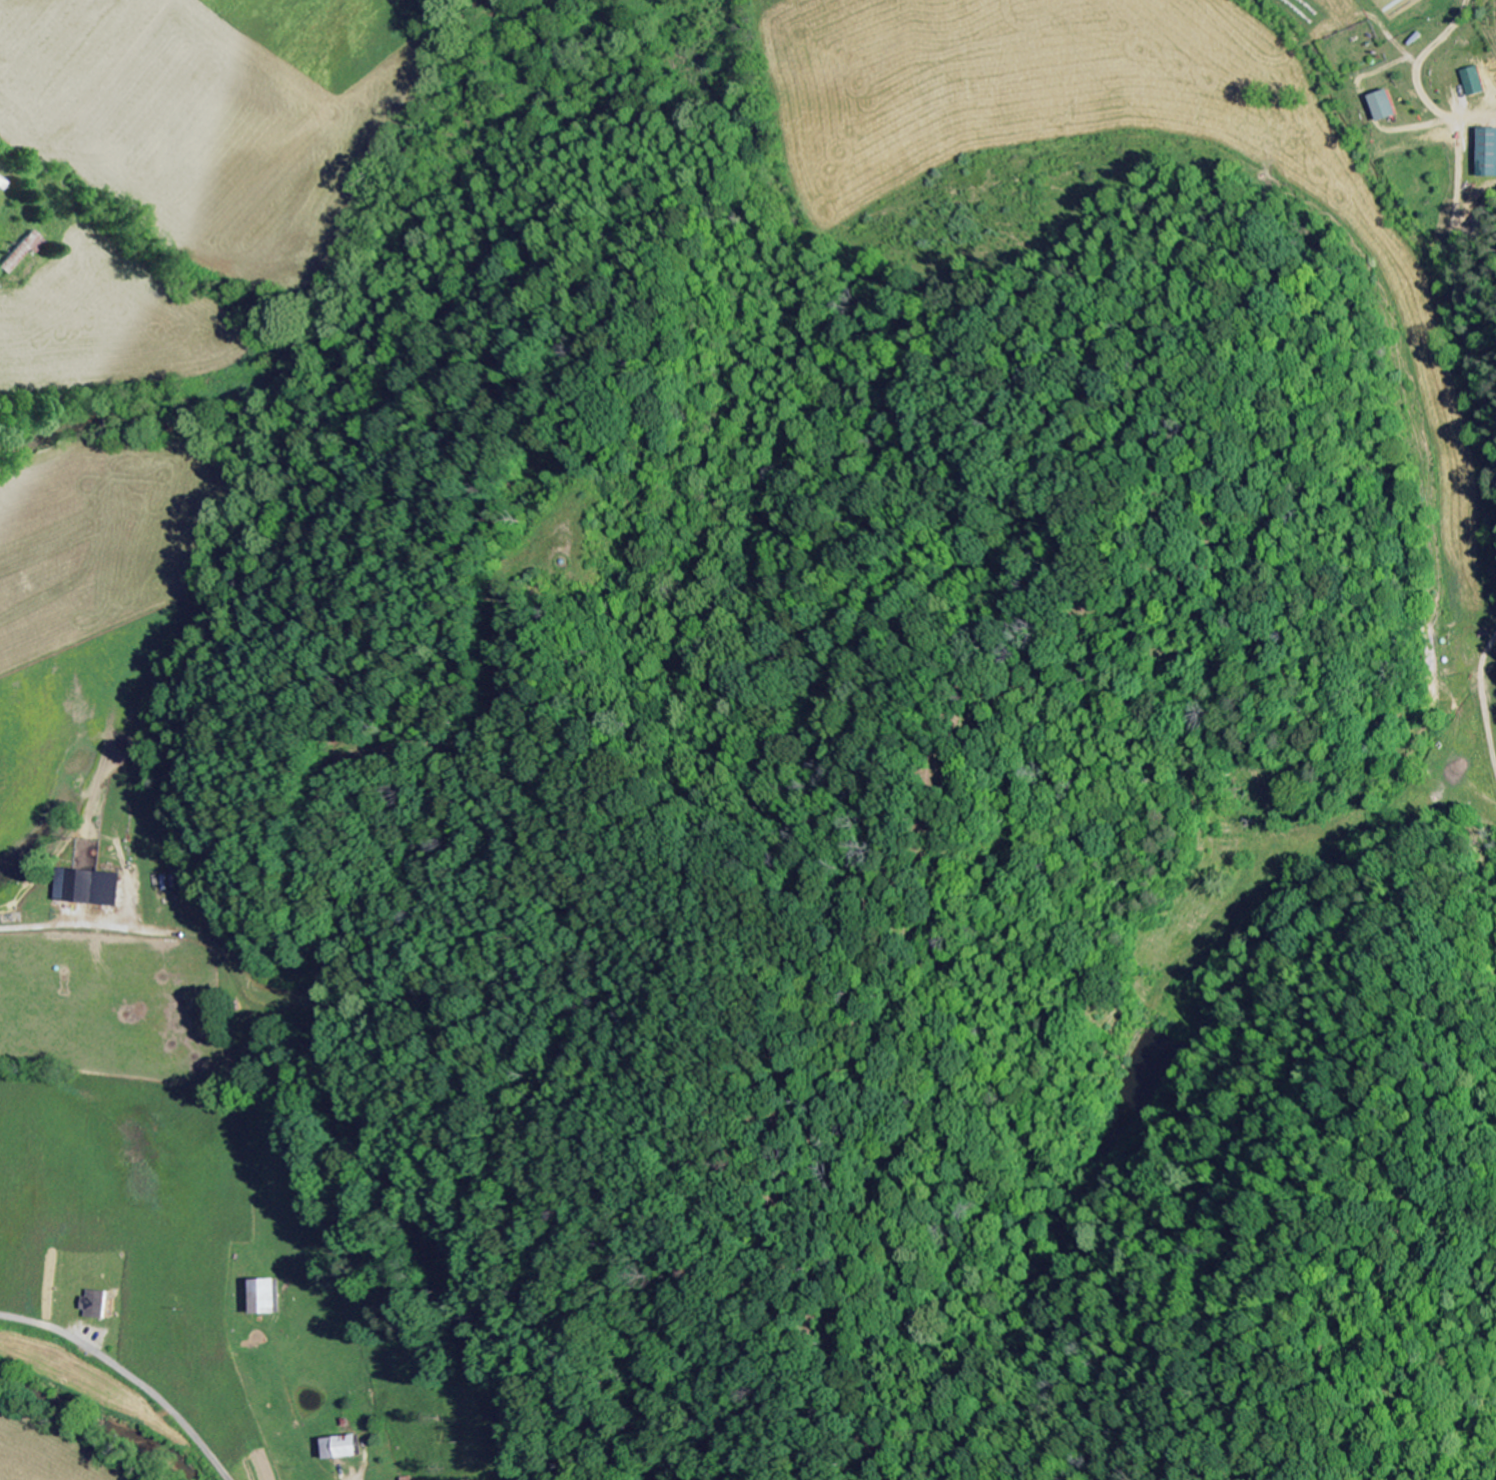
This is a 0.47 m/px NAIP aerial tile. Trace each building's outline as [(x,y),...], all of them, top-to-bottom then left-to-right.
[(1484,93),(1477,67),(1461,72),(1468,97),(1484,93)] [(1397,118),(1390,90),(1370,95),(1377,123),(1397,118)] [(1478,129),(1479,178),(1495,178),(1495,129),(1478,129)] [(34,232),(0,266),(0,269),(8,277),(44,242),(34,232)] [(119,875),(57,871),(55,904),(117,908),(119,875)] [(276,1282),(250,1283),(251,1318),(277,1317),(276,1282)] [(105,1293),(87,1293),(87,1299),(81,1299),(81,1312),(86,1312),(86,1320),(104,1320),(105,1293)] [(359,1459),(357,1438),(323,1440),(325,1462),(359,1459)]
